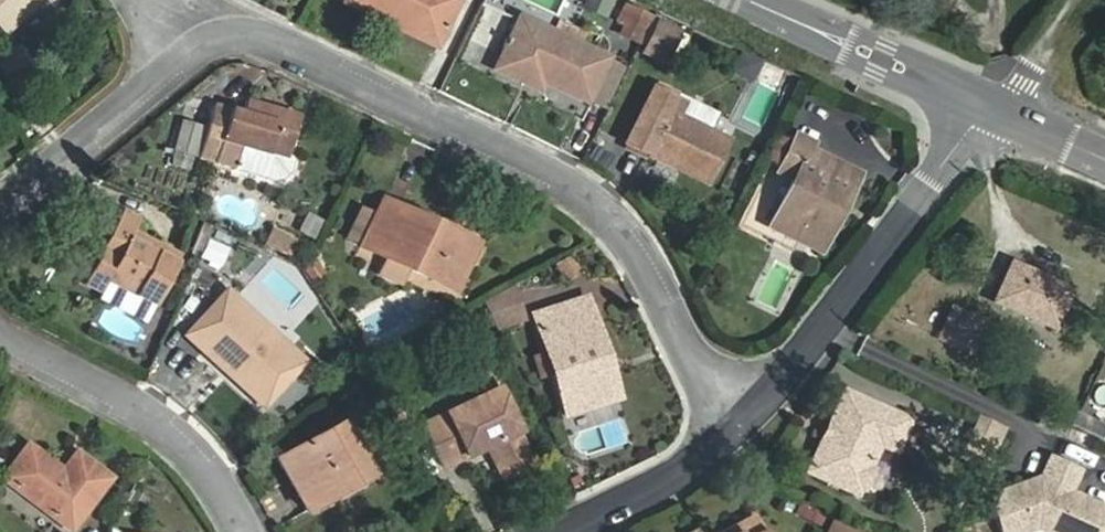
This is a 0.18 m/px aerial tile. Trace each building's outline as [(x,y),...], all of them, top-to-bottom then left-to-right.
[(4,35),(17,23),(13,19),(33,0),(0,0),(0,32),(4,35)] [(457,0),(357,0),(388,15),(384,22),(435,46),(457,0)] [(583,5),(607,15),(613,0),(586,0),(583,5)] [(621,34),(640,44),(652,20),(625,7),(619,21),(626,24),(621,34)] [(605,59),(520,18),(496,70),(538,90),(542,82),(585,102),(605,59)] [(676,33),(655,22),(640,53),(661,63),(676,33)] [(0,58),(0,81),(21,71),(12,52),(0,58)] [(706,184),(728,140),(672,112),(677,102),(652,90),(625,144),(706,184)] [(284,168),(298,117),(246,102),(242,115),(213,107),(198,157),(234,167),(238,155),(284,168)] [(843,205),(858,175),(810,150),(812,144),(796,136),(778,173),(793,180),(770,227),(798,242),(801,236),(816,244),(837,202),(843,205)] [(410,270),(455,292),(474,254),(450,243),(454,235),(382,201),(360,247),(387,260),(379,276),(402,287),(410,270)] [(280,211),(264,245),(287,256),(302,222),(280,211)] [(154,305),(178,255),(132,233),(137,221),(120,213),(110,235),(124,242),(109,273),(94,265),(86,284),(102,292),(106,282),(154,305)] [(306,216),(299,234),(315,240),(322,222),(306,216)] [(220,267),(235,239),(216,229),(201,257),(220,267)] [(474,254),(477,246),(454,235),(450,243),(474,254)] [(579,273),(570,257),(553,266),(562,282),(579,273)] [(303,269),(313,284),(327,275),(317,259),(303,269)] [(1056,324),(1071,291),(1012,265),(995,303),(1033,320),(1036,314),(1056,324)] [(257,384),(288,351),(227,294),(196,326),(212,342),(205,350),(226,369),(233,361),(257,384)] [(597,359),(604,356),(591,316),(584,318),(579,303),(535,317),(567,415),(611,400),(597,359)] [(970,355),(985,325),(966,315),(951,346),(970,355)] [(534,463),(518,434),(485,364),(465,374),(477,398),(423,424),(445,469),(486,449),(500,479),(534,463)] [(852,393),(845,390),(810,473),(817,476),(832,441),(835,442),(840,430),(837,429),(852,393)] [(832,441),(817,476),(861,495),(864,488),(869,486),(875,473),(873,468),(883,444),(898,451),(912,418),(852,393),(837,429),(840,430),(835,442),(832,441)] [(1004,429),(976,416),(969,430),(998,443),(1004,429)] [(1082,416),(1077,428),(1104,441),(1104,427),(1082,416)] [(341,484),(367,469),(342,424),(277,460),(307,513),(345,491),(341,484)] [(70,530),(110,479),(76,453),(62,471),(28,445),(4,479),(70,530)] [(1041,476),(1003,492),(993,511),(1001,531),(1023,531),(1039,526),(1053,531),(1104,531),(1104,525),(1101,523),(1104,513),(1104,504),(1070,490),(1079,469),(1050,456),(1041,476)] [(757,516),(728,531),(766,531),(757,516)] [(831,516),(823,531),(864,531),(831,516)]
